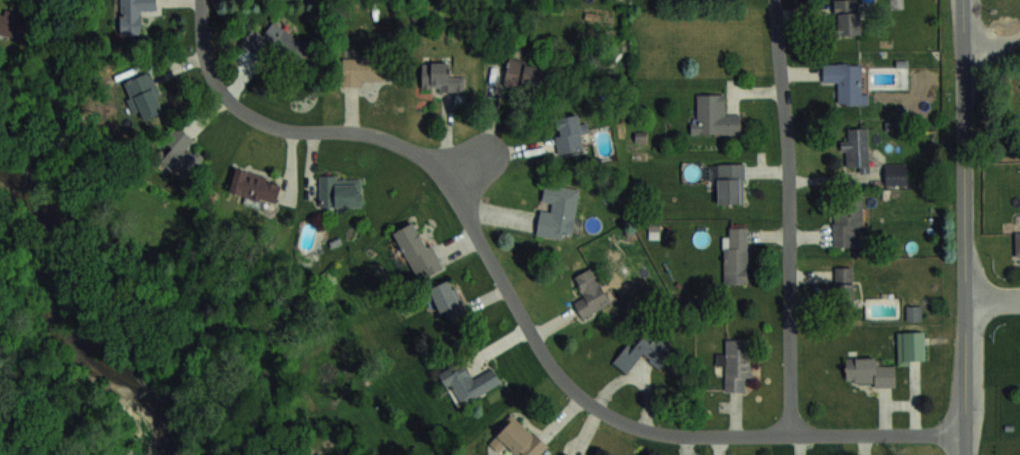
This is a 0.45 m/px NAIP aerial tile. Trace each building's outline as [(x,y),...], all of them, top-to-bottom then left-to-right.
[(155,10),(155,0),(120,0),(120,34),(142,34),(142,10),(155,10)] [(860,33),(860,0),(836,0),(836,33),(860,33)] [(27,37),(30,14),(0,10),(0,34),(27,37)] [(286,68),(304,45),(274,21),(256,44),(286,68)] [(503,86),(544,95),(551,66),(509,56),(503,86)] [(342,57),(342,84),(375,84),(375,57),(342,57)] [(464,90),(464,75),(450,75),(450,62),(422,61),(422,90),(464,90)] [(861,103),(861,62),(823,62),(823,82),(838,82),(838,103),(861,103)] [(150,71),(123,83),(141,123),(168,111),(150,71)] [(741,134),(741,113),(725,113),(725,94),(696,94),(697,121),(691,121),(691,134),(741,134)] [(586,122),(580,124),(578,114),(552,119),(559,153),(583,148),(581,134),(588,133),(586,122)] [(188,146),(195,140),(182,127),(149,158),(174,184),(200,159),(188,146)] [(848,139),(841,139),(841,151),(846,151),(846,166),(859,166),(859,172),(868,172),(869,127),(849,127),(848,139)] [(907,162),(885,162),(885,183),(907,183),(907,162)] [(745,163),(713,163),(714,204),(745,203),(745,163)] [(276,205),(282,181),(236,168),(229,192),(276,205)] [(319,176),(319,208),(361,208),(361,176),(319,176)] [(580,187),(545,182),(542,201),(551,203),(550,211),(540,209),(536,236),(572,241),(580,187)] [(835,246),(861,246),(861,199),(835,199),(835,246)] [(414,273),(424,268),(428,275),(441,268),(419,220),(394,231),(414,273)] [(724,283),(748,283),(748,230),(724,230),(724,283)] [(854,266),(834,266),(834,313),(854,313),(854,266)] [(593,268),(573,278),(583,298),(574,303),(582,319),(611,305),(593,268)] [(465,310),(451,278),(430,287),(443,319),(465,310)] [(921,320),(921,305),(907,305),(907,320),(921,320)] [(668,342),(656,327),(627,351),(638,366),(668,342)] [(924,331),(898,331),(898,363),(924,363),(924,331)] [(751,339),(726,339),(726,352),(717,352),(717,365),(725,365),(726,390),(744,390),(744,378),(751,378),(751,339)] [(894,384),(894,365),(879,365),(879,357),(845,357),(845,384),(894,384)] [(440,372),(458,407),(502,384),(493,368),(473,378),(463,360),(440,372)] [(488,441),(499,451),(506,443),(519,454),(540,454),(548,446),(513,414),(488,441)]
